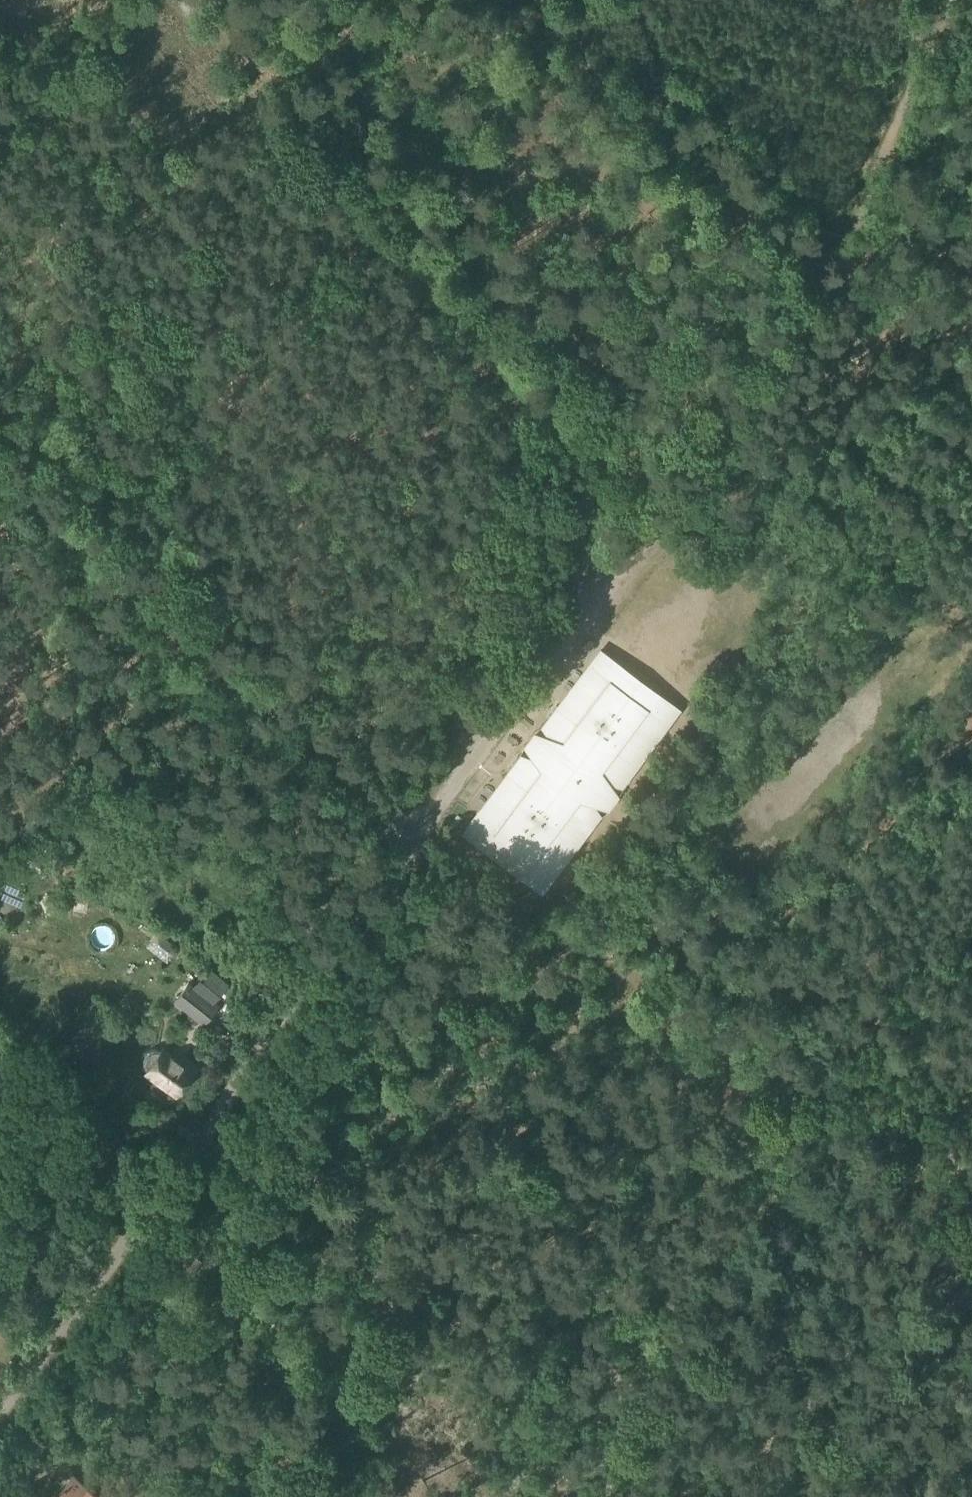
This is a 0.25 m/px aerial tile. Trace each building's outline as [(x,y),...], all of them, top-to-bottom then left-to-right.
[(488,850),(514,870),(518,872),(517,873),(541,892),(553,876),(549,872),(579,832),(585,836),(601,815),(593,804),(608,783),(622,788),(638,766),(632,762),(662,721),(667,725),(679,709),(655,691),(654,692),(624,670),(625,669),(601,650),(589,666),(594,670),(563,710),(557,706),(541,727),(549,739),(534,759),(520,754),(504,776),(511,780),(480,821),(476,817),(464,833),(488,851),(488,850)] [(188,982),(175,1000),(203,1022),(214,1008),(200,996),(203,993),(188,982)] [(145,1066),(147,1068),(145,1070),(175,1093),(193,1071),(163,1047),(161,1050),(159,1048),(157,1048),(155,1047),(152,1048),(150,1048),(148,1049),(147,1050),(146,1052),(144,1054),(144,1055),(143,1058),(143,1060),(144,1062),(144,1064),(145,1066)] [(51,1496),(99,1496),(73,1473),(51,1496)]
